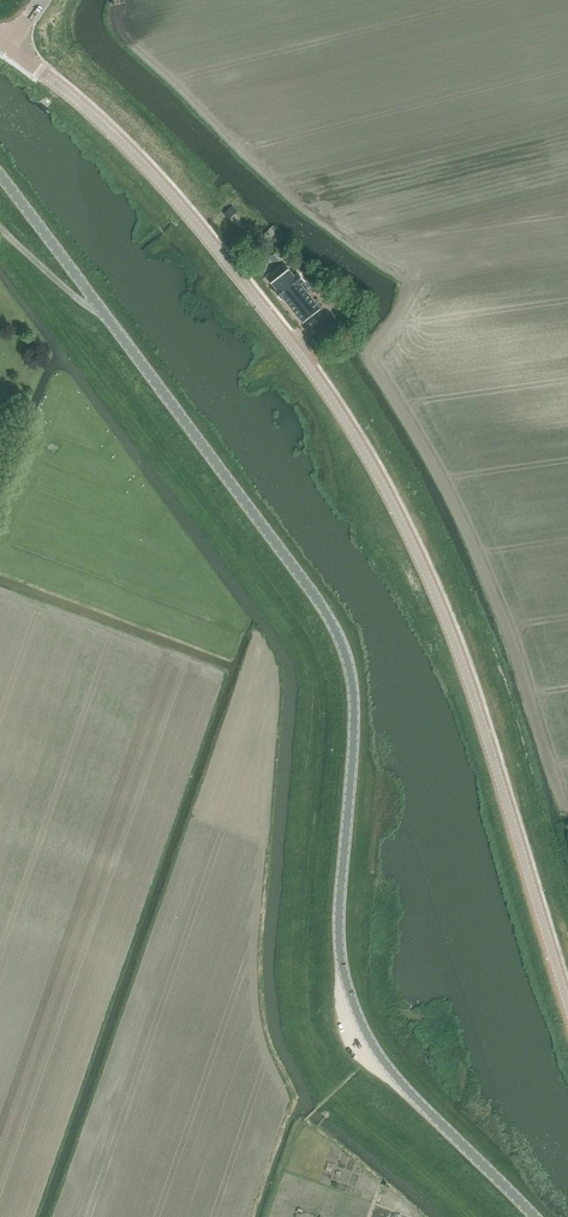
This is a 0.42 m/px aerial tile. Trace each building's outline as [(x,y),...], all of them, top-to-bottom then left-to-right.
[(289,269),(272,283),(277,289),(275,290),(282,299),(284,298),(303,321),(320,307),(309,293),(301,284),(305,281),(298,272),(294,275),(289,269)] [(419,1210),(402,1205),(399,1216),(417,1216),(419,1210)]
